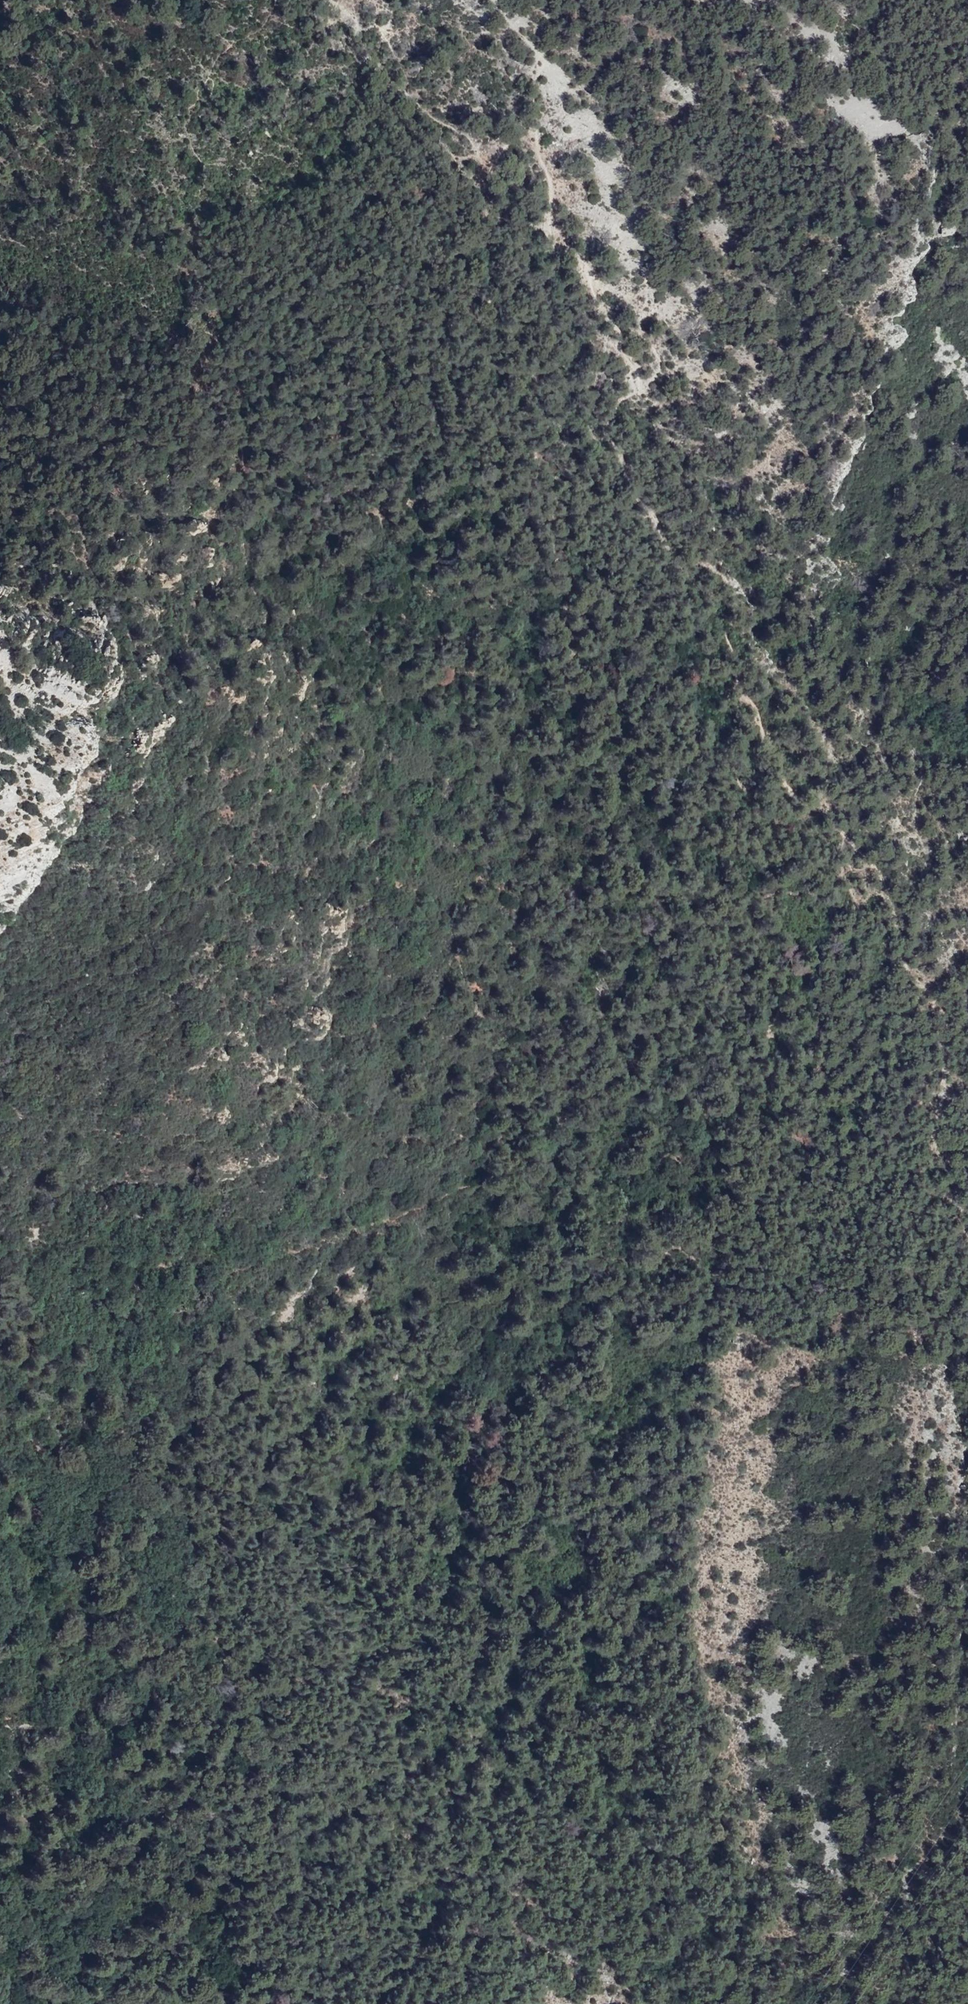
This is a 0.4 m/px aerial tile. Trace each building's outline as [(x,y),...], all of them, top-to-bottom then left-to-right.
[(942,220),(940,233),(955,235),(957,223),(942,220)]
